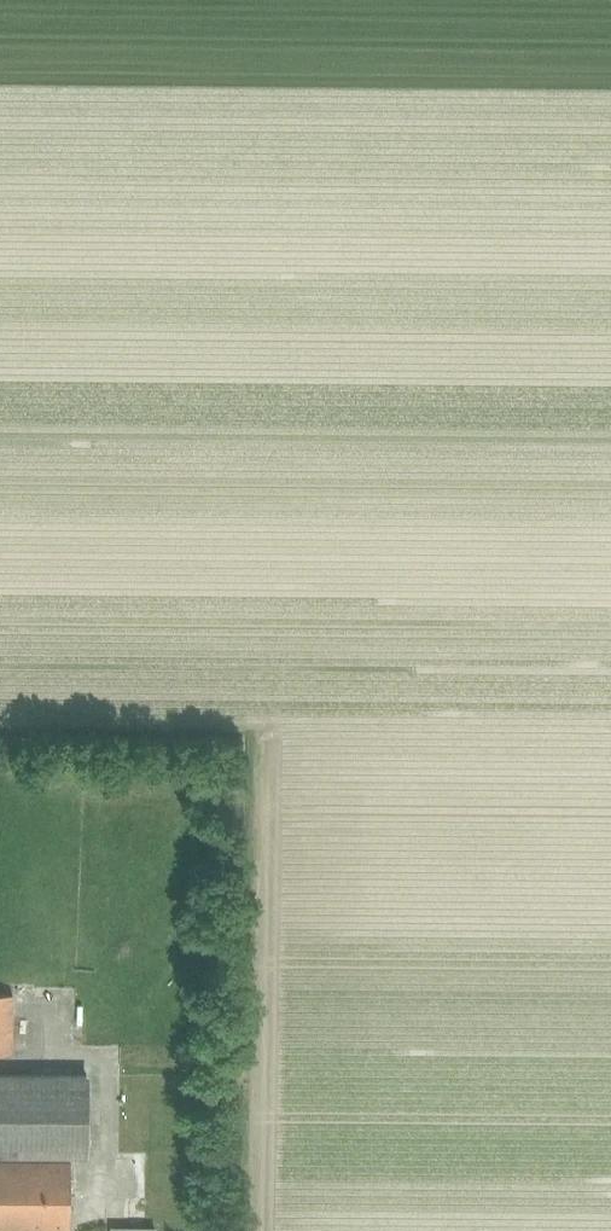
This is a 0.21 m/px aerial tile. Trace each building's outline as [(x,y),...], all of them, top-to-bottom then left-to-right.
[(13,995),(0,995),(0,1055),(12,1055),(13,995)] [(69,1156),(86,1156),(86,1076),(0,1076),(0,1230),(69,1230),(69,1156)]
